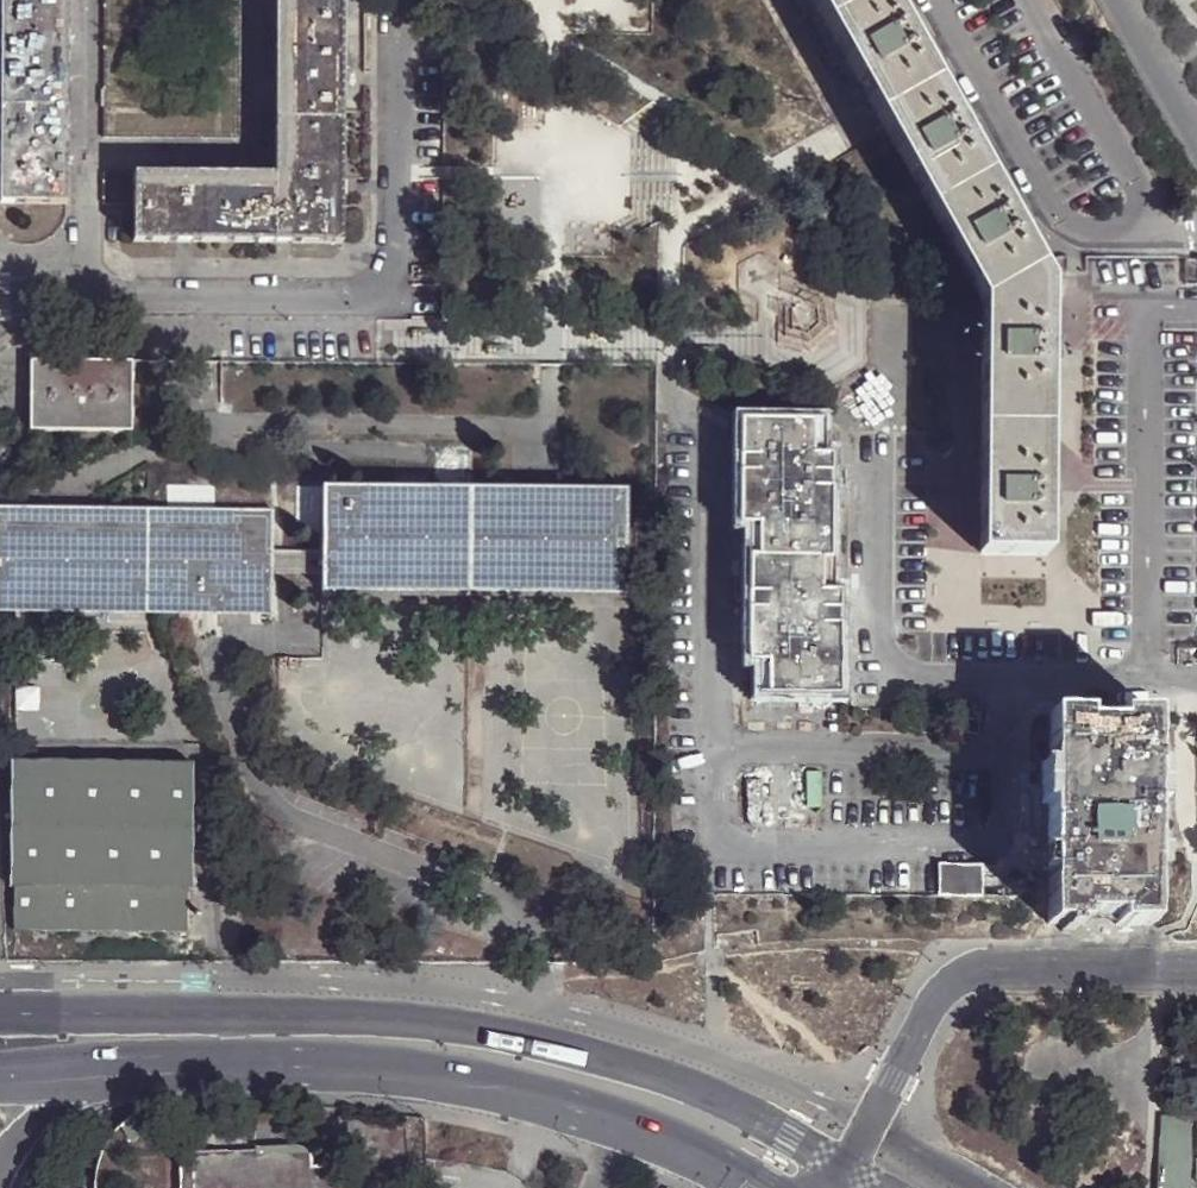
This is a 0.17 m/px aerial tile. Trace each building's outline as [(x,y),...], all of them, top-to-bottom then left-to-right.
[(64,204),(66,0),(0,0),(0,202),(64,204)] [(275,175),(134,176),(132,243),(343,244),(343,0),(275,0),(275,175)] [(1048,296),(1048,287),(887,0),(808,0),(979,307),(979,311),(1048,313),(1048,296)] [(979,319),(979,311),(911,310),(911,317),(979,319)] [(1048,313),(979,311),(979,319),(978,350),(930,351),(930,463),(979,463),(979,498),(930,498),(930,561),(946,560),(1045,560),(1046,464),(1196,466),(1196,339),(1122,339),(1121,396),(1047,396),(1048,313)] [(1046,464),(1045,560),(1045,588),(1078,588),(1078,635),(931,635),(931,587),(946,587),(946,560),(930,561),(930,498),(979,498),(979,463),(930,463),(930,351),(978,350),(979,319),(911,317),(911,653),(1097,652),(1097,554),(1068,554),(1069,499),(1196,500),(1196,466),(1046,464)] [(33,361),(31,430),(133,430),(135,362),(33,361)] [(741,419),(739,522),(758,522),(758,555),(750,556),(748,658),(767,659),(767,692),(837,694),(839,591),(820,590),(820,557),(829,557),(831,455),(811,455),(812,421),(741,419)] [(62,440),(63,448),(71,446),(70,439),(62,440)] [(323,490),(322,553),(322,576),(322,591),(625,593),(627,493),(323,490)] [(57,611),(271,614),(272,576),(272,552),(273,513),(47,511),(0,511),(0,611),(57,611)] [(322,553),(272,552),(272,576),(322,576),(322,553)] [(7,691),(7,747),(40,747),(39,691),(7,691)] [(1050,713),(1048,924),(1084,924),(1084,915),(1117,915),(1117,925),(1152,924),(1154,714),(1118,714),(1118,722),(1086,722),(1086,713),(1050,713)] [(193,764),(51,762),(12,761),(10,885),(15,886),(14,929),(16,929),(187,931),(187,888),(192,887),(193,764)] [(979,894),(980,861),(934,861),(934,893),(979,894)] [(1159,1113),(1158,1187),(1196,1187),(1196,1113),(1159,1113)] [(335,1165),(309,1164),(309,1145),(255,1146),(255,1151),(181,1152),(181,1187),(335,1187),(335,1165)]
